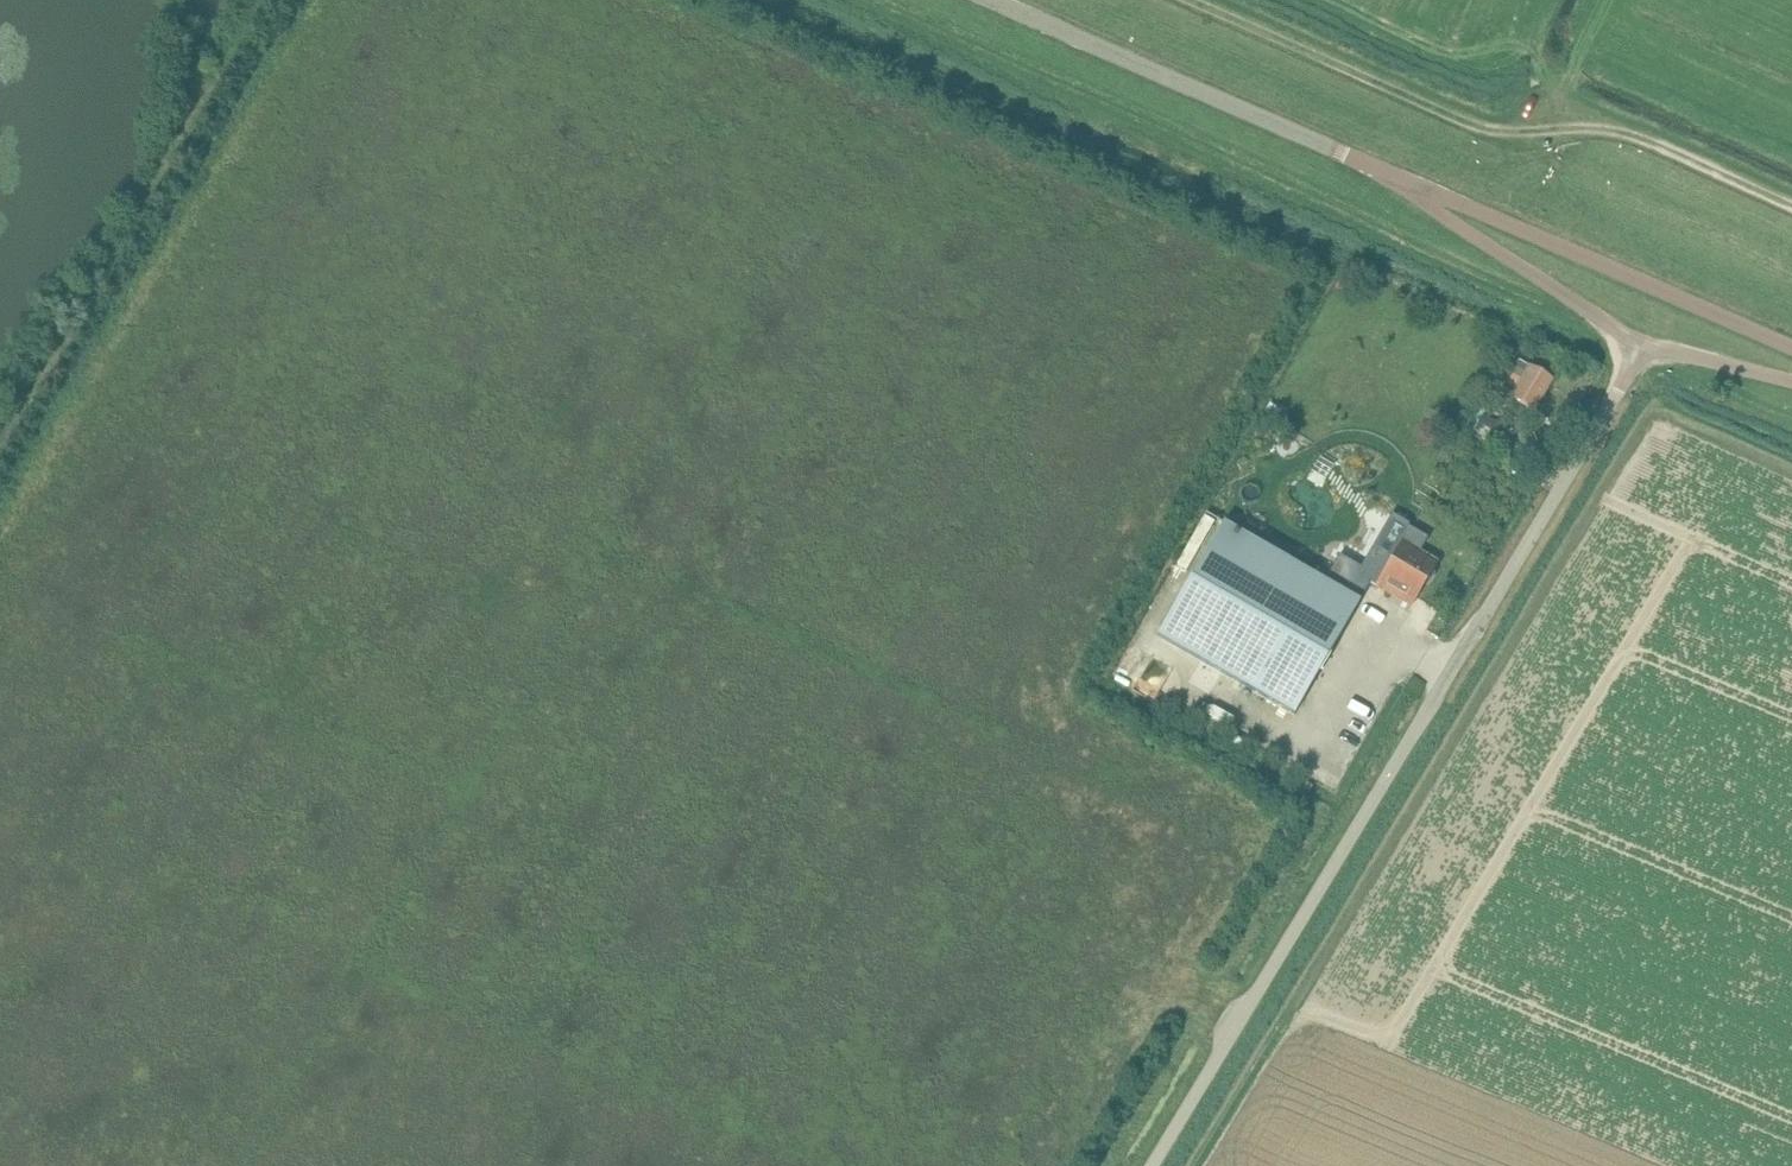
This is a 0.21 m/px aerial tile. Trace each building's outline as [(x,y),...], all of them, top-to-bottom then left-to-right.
[(1534,413),(1553,381),(1519,361),(1506,384),(1514,388),(1508,398),(1534,413)] [(1485,416),(1475,431),(1490,440),(1500,425),(1485,416)] [(1338,554),(1324,579),(1361,600),(1371,584),(1383,591),(1382,592),(1384,593),(1387,589),(1403,599),(1406,594),(1416,600),(1426,582),(1430,581),(1434,574),(1433,571),(1436,565),(1417,554),(1428,535),(1390,513),(1360,566),(1338,554)] [(1223,524),(1158,637),(1294,715),(1360,602),(1223,524)]
